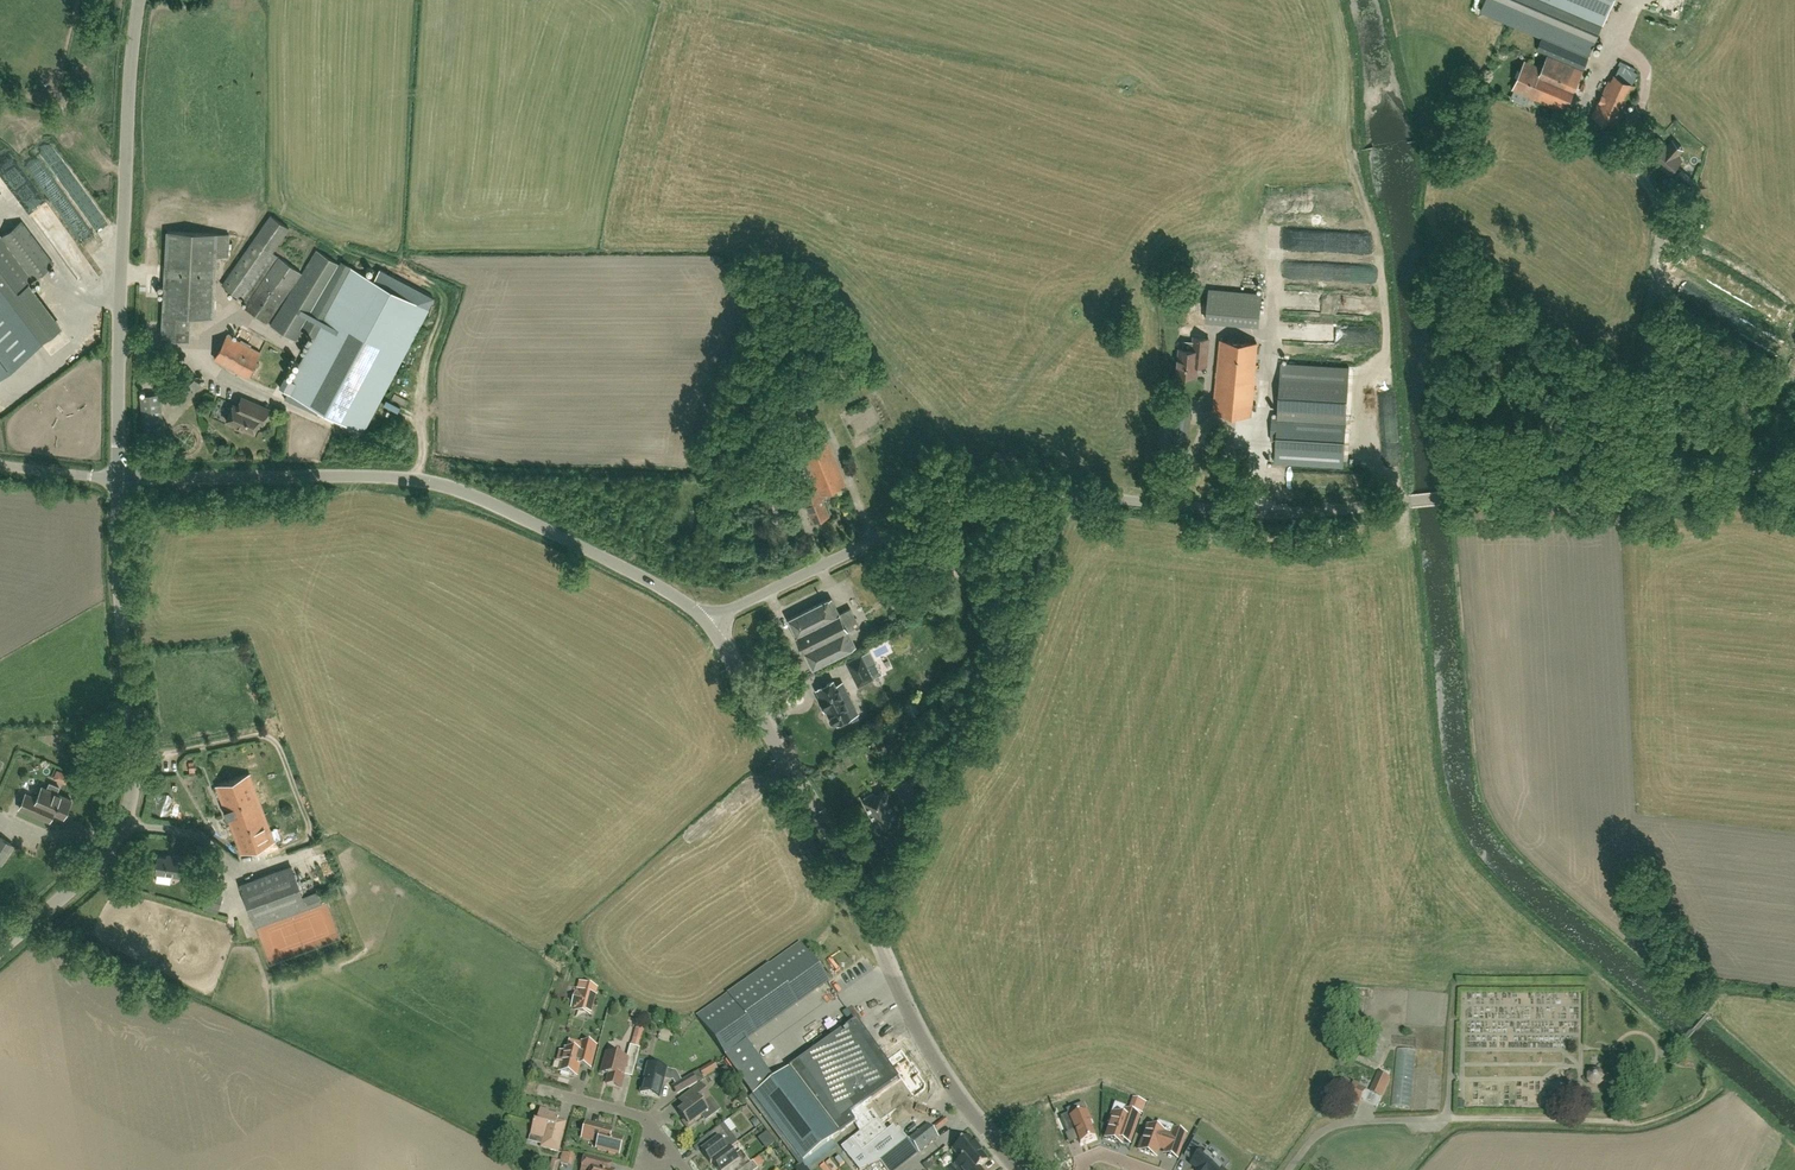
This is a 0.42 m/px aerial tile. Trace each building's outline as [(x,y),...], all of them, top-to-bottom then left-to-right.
[(1607,10),(1612,0),(1486,0),(1481,11),(1542,37),(1537,49),(1548,54),(1542,68),(1525,60),(1513,88),(1565,111),(1607,10)] [(1638,72),(1620,64),(1615,75),(1614,74),(1611,81),(1609,80),(1592,116),(1616,127),(1635,85),(1633,84),(1638,72)] [(1650,147),(1655,152),(1651,156),(1670,173),(1682,160),(1677,155),(1681,151),(1671,142),(1667,146),(1664,143),(1664,142),(1659,137),(1650,147)] [(1686,185),(1692,178),(1680,167),(1674,175),(1686,185)] [(289,227),(270,214),(222,284),(247,301),(243,307),(266,322),(301,272),(272,251),(289,227)] [(6,300),(54,264),(21,221),(0,237),(0,373),(39,344),(6,300)] [(228,234),(217,234),(217,233),(168,230),(162,338),(188,339),(189,315),(213,316),(216,257),(227,257),(228,234)] [(315,405),(337,417),(364,431),(435,298),(380,269),(375,280),(352,268),(343,263),(341,265),(317,250),(271,326),(295,341),(302,330),(315,337),(293,380),(285,376),(280,387),(287,391),(315,405)] [(1320,264),(1299,265),(1300,279),(1321,278),(1320,264)] [(1183,286),(1186,302),(1196,300),(1193,284),(1183,286)] [(1209,286),(1206,316),(1258,321),(1261,291),(1209,286)] [(1189,327),(1203,324),(1200,311),(1200,310),(1186,313),(1189,327)] [(240,327),(235,335),(260,348),(264,340),(240,327)] [(215,358),(235,369),(235,370),(247,376),(260,352),(227,335),(215,358)] [(1197,365),(1206,366),(1208,338),(1194,337),(1193,350),(1180,349),(1177,374),(1196,376),(1197,365)] [(1213,412),(1251,415),(1255,376),(1254,376),(1257,342),(1220,339),(1213,412)] [(1271,440),(1277,440),(1275,463),(1343,467),(1349,366),(1281,362),(1278,414),(1273,413),(1271,440)] [(165,388),(181,404),(202,383),(186,367),(165,388)] [(164,431),(159,393),(140,396),(145,433),(164,431)] [(253,432),(257,423),(261,425),(264,418),(268,409),(241,397),(238,406),(233,404),(226,420),(253,432)] [(1164,407),(1160,445),(1189,447),(1191,409),(1164,407)] [(818,495),(819,494),(818,493),(844,482),(827,439),(801,449),(816,488),(815,488),(818,495)] [(753,451),(754,460),(767,458),(766,449),(753,451)] [(827,515),(819,494),(818,495),(815,488),(799,494),(803,504),(806,503),(813,521),(827,515)] [(897,573),(893,575),(888,579),(899,593),(908,585),(897,573)] [(830,597),(787,619),(795,634),(794,635),(803,652),(804,652),(812,668),(855,646),(847,630),(858,624),(850,608),(839,614),(830,597)] [(862,653),(845,661),(857,687),(874,678),(862,653)] [(853,702),(851,703),(851,702),(846,693),(842,684),(835,687),(832,682),(820,687),(821,688),(817,690),(821,697),(819,698),(825,709),(826,708),(830,715),(829,718),(830,721),(833,722),(837,720),(838,722),(849,716),(850,718),(859,713),(853,702)] [(896,764),(883,770),(893,788),(905,782),(896,764)] [(218,785),(242,852),(273,841),(249,774),(218,785)] [(26,792),(19,808),(50,821),(54,812),(63,816),(71,799),(57,793),(60,786),(49,782),(47,788),(42,786),(37,796),(26,792)] [(864,800),(863,801),(878,831),(898,821),(882,791),(881,791),(881,792),(874,795),(873,793),(864,797),(865,800),(864,800)] [(1,864),(14,845),(0,836),(0,863),(1,864)] [(196,859),(168,855),(167,857),(158,856),(156,872),(182,876),(183,869),(195,871),(196,859)] [(307,906),(305,903),(306,902),(309,908),(321,903),(316,891),(303,896),(292,866),(240,885),(255,924),(307,906)] [(215,912),(220,894),(205,889),(200,907),(215,912)] [(747,1040),(830,981),(800,940),(696,1014),(753,1094),(775,1079),(747,1040)] [(575,993),(571,1008),(575,1009),(575,1011),(589,1014),(595,993),(596,988),(596,987),(585,985),(578,983),(576,989),(581,991),(580,994),(575,993)] [(898,1129),(896,1131),(882,1113),(871,1099),(898,1080),(856,1021),(788,1070),(775,1079),(753,1094),(803,1162),(839,1136),(838,1135),(853,1123),(859,1133),(851,1139),(852,1140),(841,1149),(858,1169),(863,1169),(880,1163),(907,1141),(898,1129)] [(782,1041),(770,1051),(774,1056),(786,1047),(782,1041)] [(565,1049),(564,1053),(560,1052),(557,1062),(562,1063),(559,1072),(561,1073),(560,1075),(560,1076),(567,1077),(568,1075),(575,1077),(578,1065),(589,1068),(595,1047),(581,1043),(579,1053),(565,1049)] [(622,1078),(622,1076),(625,1064),(634,1067),(639,1049),(630,1046),(626,1060),(606,1054),(601,1074),(608,1076),(606,1085),(620,1088),(623,1078),(622,1078)] [(1410,1108),(1415,1050),(1396,1049),(1391,1106),(1410,1108)] [(683,1081),(681,1082),(675,1072),(647,1065),(639,1093),(659,1099),(665,1077),(671,1078),(675,1085),(671,1088),(676,1097),(688,1089),(697,1085),(692,1077),(684,1081),(683,1081)] [(1602,1077),(1598,1073),(1594,1073),(1590,1077),(1589,1083),(1593,1086),(1598,1087),(1602,1083),(1602,1077)] [(1379,1074),(1371,1093),(1382,1098),(1390,1079),(1379,1074)] [(1338,1096),(1359,1106),(1366,1091),(1345,1081),(1338,1096)] [(700,1086),(688,1095),(687,1094),(677,1101),(684,1110),(678,1114),(684,1121),(682,1122),(687,1129),(690,1129),(696,1124),(694,1122),(700,1118),(704,1124),(716,1115),(706,1102),(711,1099),(700,1086)] [(529,1136),(542,1139),(540,1148),(558,1153),(566,1122),(557,1120),(558,1116),(547,1114),(548,1112),(539,1109),(537,1120),(534,1119),(529,1136)] [(1110,1125),(1105,1139),(1121,1145),(1123,1140),(1129,1143),(1133,1132),(1139,1116),(1124,1111),(1123,1111),(1121,1117),(1112,1113),(1108,1124),(1110,1125)] [(1067,1135),(1067,1136),(1074,1133),(1078,1141),(1080,1145),(1095,1139),(1088,1124),(1091,1123),(1086,1112),(1085,1112),(1070,1119),(1068,1115),(1067,1115),(1060,1118),(1067,1135)] [(710,1164),(712,1163),(737,1143),(730,1133),(735,1129),(729,1121),(724,1125),(707,1137),(712,1145),(704,1151),(701,1153),(710,1164)] [(615,1131),(608,1129),(586,1123),(583,1138),(599,1142),(597,1149),(619,1155),(623,1140),(613,1138),(615,1131)] [(919,1154),(939,1139),(927,1124),(907,1140),(919,1154)] [(1147,1127),(1138,1151),(1155,1157),(1159,1148),(1165,1150),(1164,1154),(1176,1158),(1180,1149),(1185,1134),(1174,1130),(1173,1130),(1171,1136),(1164,1133),(1156,1130),(1147,1127)] [(764,1131),(755,1138),(764,1149),(773,1142),(764,1131)] [(970,1136),(954,1149),(962,1159),(956,1163),(961,1169),(982,1169),(980,1167),(989,1161),(970,1136)] [(1196,1169),(1223,1169),(1224,1168),(1222,1167),(1204,1152),(1207,1148),(1206,1147),(1193,1136),(1182,1155),(1189,1160),(1190,1159),(1192,1160),(1189,1164),(1197,1169),(1196,1169)] [(750,1164),(741,1151),(734,1157),(729,1150),(738,1144),(737,1143),(712,1163),(717,1169),(727,1169),(732,1167),(734,1169),(742,1169),(750,1164)] [(600,1161),(586,1157),(582,1169),(610,1169),(612,1163),(600,1159),(600,1161)] [(560,1162),(552,1160),(549,1169),(558,1169),(560,1162)]
